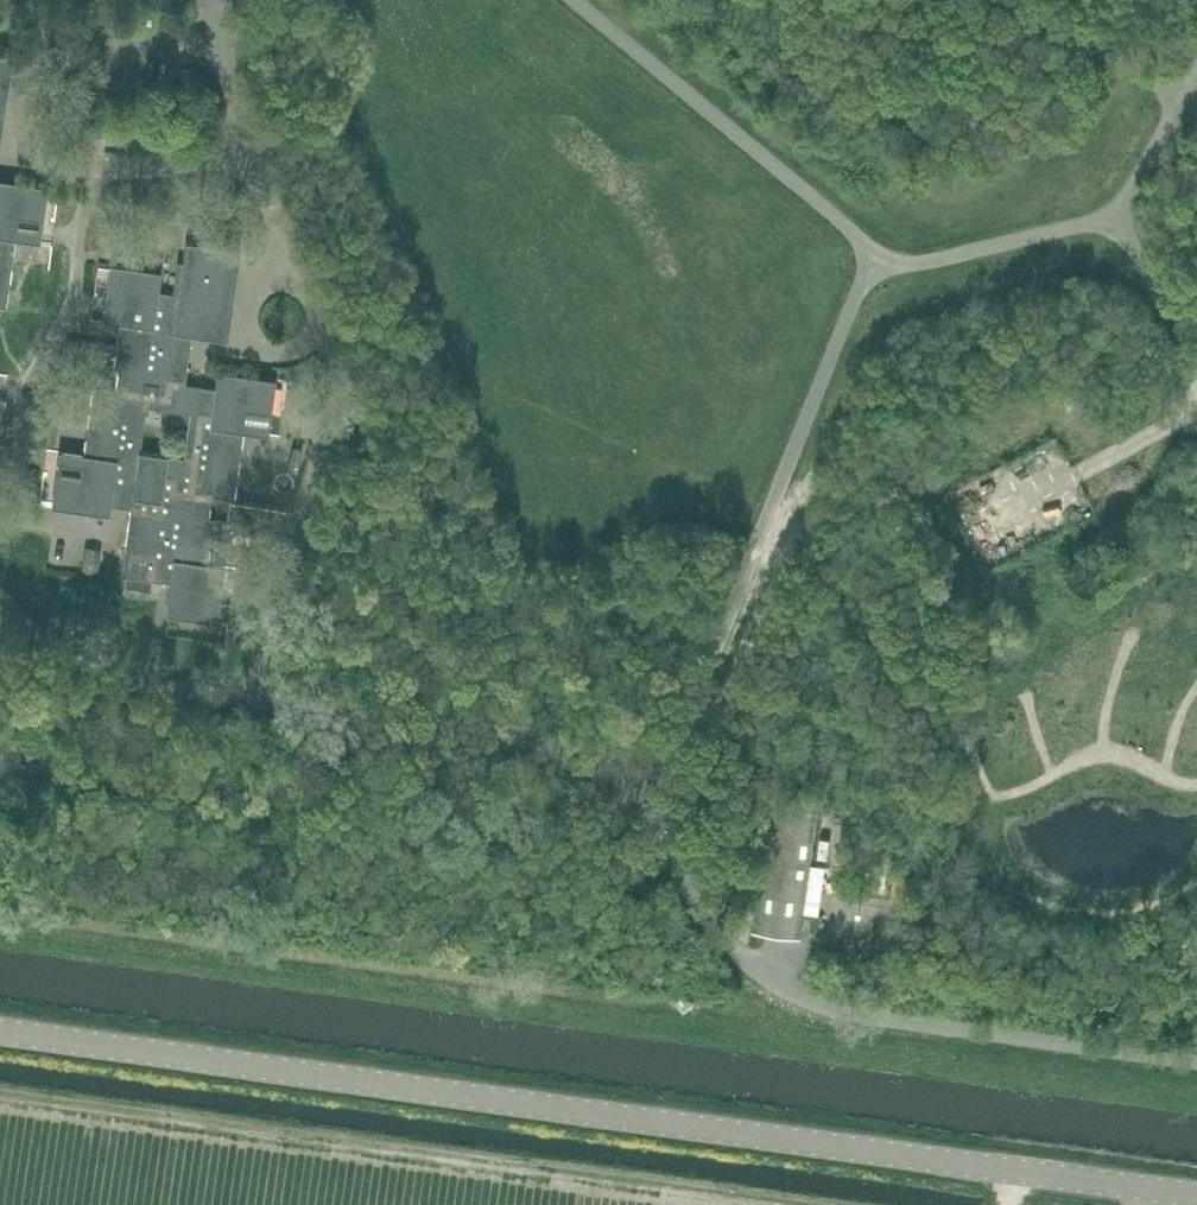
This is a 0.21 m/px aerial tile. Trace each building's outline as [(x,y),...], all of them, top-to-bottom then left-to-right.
[(6,306),(18,216),(39,219),(42,189),(12,185),(12,191),(0,190),(0,306),(6,306)] [(215,381),(215,387),(180,383),(187,332),(226,337),(238,246),(185,238),(178,294),(158,291),(159,280),(140,278),(141,272),(120,270),(112,269),(109,298),(122,300),(112,368),(118,369),(115,389),(93,386),(80,477),(59,474),(55,504),(84,508),(85,503),(129,509),(121,576),(170,583),(167,606),(186,608),(185,614),(213,617),(217,588),(204,586),(212,518),(208,517),(211,496),(234,499),(246,410),(267,412),(270,383),(241,378),(240,384),(215,381)] [(797,934),(816,802),(769,796),(751,927),(797,934)] [(857,816),(821,811),(814,864),(850,869),(857,816)] [(899,880),(898,857),(887,857),(888,880),(899,880)]
